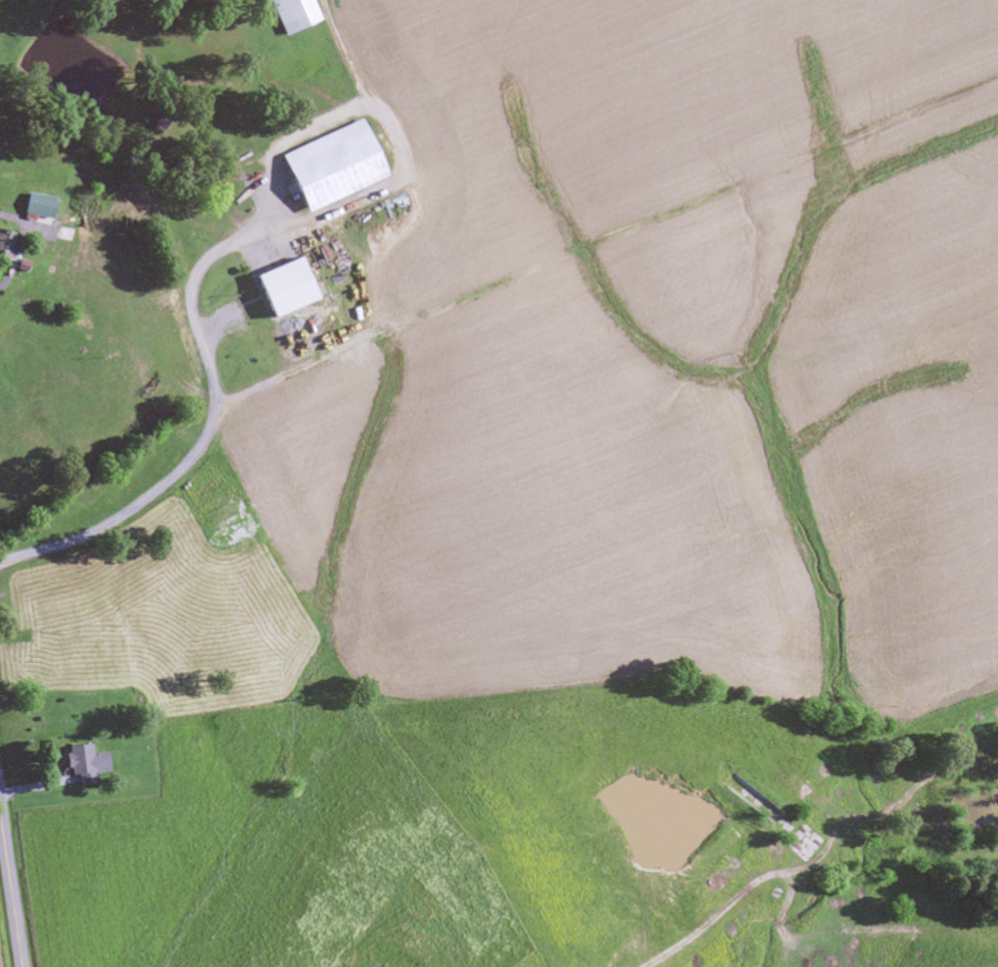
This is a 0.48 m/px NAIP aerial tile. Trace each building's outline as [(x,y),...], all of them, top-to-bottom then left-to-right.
[(281,38),(317,22),(307,0),(265,0),(264,0),(281,38)] [(281,154),(362,115),(388,170),(308,209),(281,154)] [(21,220),(51,220),(51,197),(21,197),(21,220)] [(6,265),(15,237),(0,232),(0,263),(6,265)] [(257,276),(299,256),(319,296),(276,316),(257,276)] [(88,755),(87,746),(63,747),(65,776),(74,775),(75,786),(90,785),(89,773),(105,772),(104,754),(88,755)]
